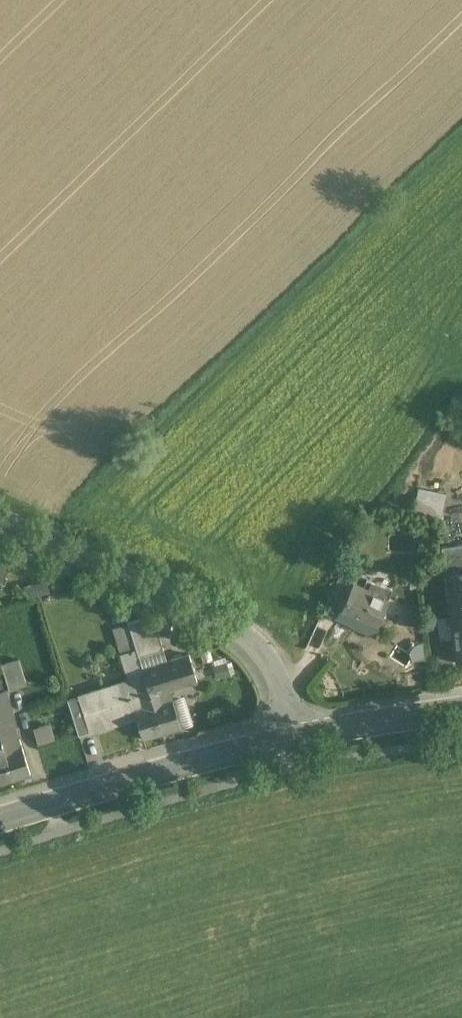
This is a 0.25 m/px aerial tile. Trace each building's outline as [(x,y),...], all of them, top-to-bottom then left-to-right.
[(419,487),(415,510),(442,515),(447,492),(419,487)] [(442,546),(445,574),(461,572),(461,543),(442,546)] [(0,556),(0,583),(10,561),(0,556)] [(361,567),(344,565),(332,590),(347,596),(354,582),(361,567)] [(416,573),(401,572),(403,587),(417,585),(416,573)] [(445,574),(449,599),(461,597),(461,572),(445,574)] [(392,588),(371,581),(368,589),(354,582),(347,596),(341,611),(364,621),(361,627),(373,633),(374,630),(375,631),(390,599),(388,598),(392,588)] [(449,599),(457,663),(461,662),(461,597),(449,599)] [(128,621),(139,656),(164,648),(156,624),(142,617),(128,621)] [(120,651),(136,647),(129,624),(113,628),(120,651)] [(128,679),(144,673),(136,647),(120,651),(128,679)] [(139,656),(143,667),(168,660),(164,648),(139,656)] [(168,660),(143,667),(151,695),(162,732),(181,726),(169,689),(198,681),(189,653),(168,660)] [(19,659),(2,664),(10,689),(27,684),(19,659)] [(142,738),(162,732),(151,695),(144,673),(128,679),(78,695),(90,731),(135,717),(142,738)] [(5,689),(0,691),(0,738),(12,779),(13,779),(31,773),(5,689)] [(90,731),(78,695),(68,698),(79,734),(90,731)] [(54,721),(36,727),(41,742),(59,736),(54,721)] [(13,779),(12,779),(0,738),(0,783),(13,779)]
